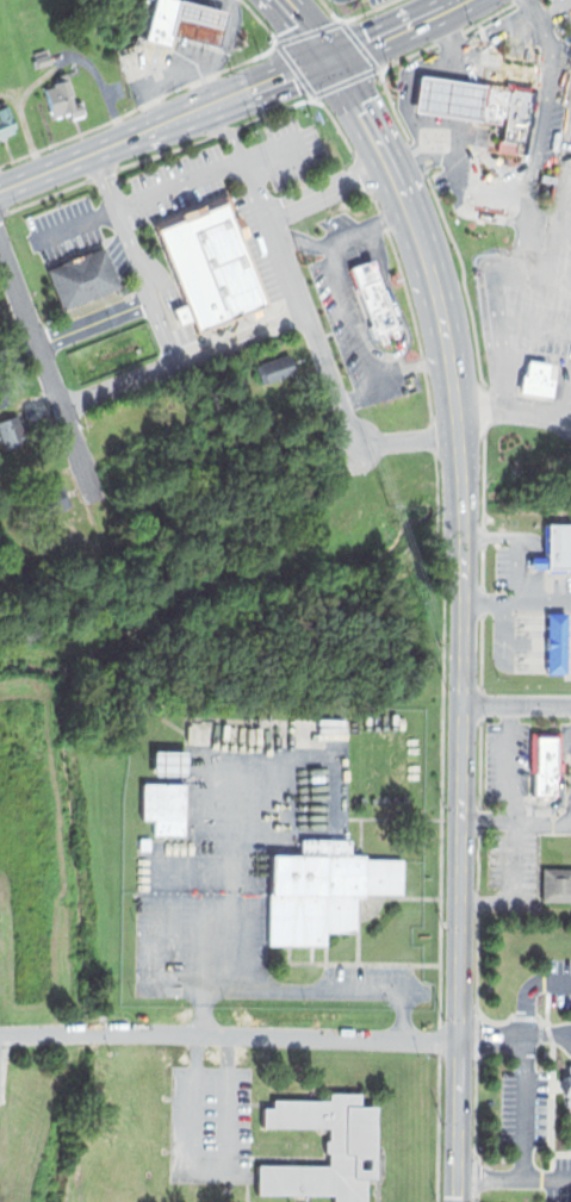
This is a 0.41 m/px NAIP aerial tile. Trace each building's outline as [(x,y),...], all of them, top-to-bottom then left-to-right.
[(165,45),(176,0),(149,0),(138,38),(165,45)] [(163,32),(171,0),(181,0),(221,10),(211,45),(163,32)] [(31,54),(46,49),(51,62),(35,68),(31,54)] [(474,120),(406,111),(412,73),(479,82),(474,120)] [(46,89),(55,86),(54,81),(68,76),(75,101),(81,99),(86,116),(72,119),(69,110),(54,114),(46,89)] [(483,86),(505,89),(507,81),(534,86),(530,107),(529,107),(522,154),(494,150),(497,124),(473,120),(476,104),(479,104),(483,86)] [(17,130),(0,137),(0,103),(5,101),(17,130)] [(151,228),(176,218),(174,213),(225,193),(242,236),(236,238),(261,304),(192,331),(187,320),(179,324),(172,309),(181,305),(151,228)] [(39,269),(56,309),(114,286),(98,245),(39,269)] [(352,266),(374,257),(401,336),(395,338),(391,329),(386,331),(389,341),(383,343),(380,335),(374,337),(368,324),(373,322),(352,266)] [(253,365),(260,385),(296,372),(288,351),(253,365)] [(527,361),(551,366),(548,379),(554,380),(552,397),(517,393),(519,376),(526,372),(527,361)] [(11,401),(0,405),(0,376),(2,375),(11,401)] [(7,449),(0,430),(0,421),(18,415),(27,443),(7,449)] [(32,492),(62,481),(73,506),(42,517),(32,492)] [(548,525),(570,525),(570,571),(547,571),(530,571),(532,559),(548,559),(548,525)] [(548,612),(567,612),(566,673),(547,673),(548,612)] [(534,733),(560,731),(560,759),(565,759),(564,771),(560,771),(559,795),(535,795),(534,733)] [(153,749),(186,749),(186,777),(153,777),(153,749)] [(187,781),(188,836),(155,836),(155,820),(143,821),(143,783),(187,781)] [(139,837),(151,837),(151,848),(139,848),(139,837)] [(303,855),(303,840),(352,840),(352,853),(365,853),(366,859),(403,859),(403,893),(366,893),(366,898),(358,898),(358,930),(329,932),(329,946),(271,946),(271,895),(277,895),(275,855),(303,855)] [(541,867),(570,866),(570,898),(542,899),(541,867)] [(566,1063),(566,1072),(561,1072),(561,1095),(567,1095),(567,1104),(570,1104),(570,1063),(566,1063)] [(273,1106),(262,1106),(262,1128),(330,1128),(330,1140),(325,1140),(325,1150),(328,1150),(329,1163),(257,1163),(259,1194),(334,1194),(334,1201),(368,1201),(368,1179),(377,1179),(377,1107),(359,1107),(359,1092),(331,1092),(331,1098),(273,1098),(273,1106)]
